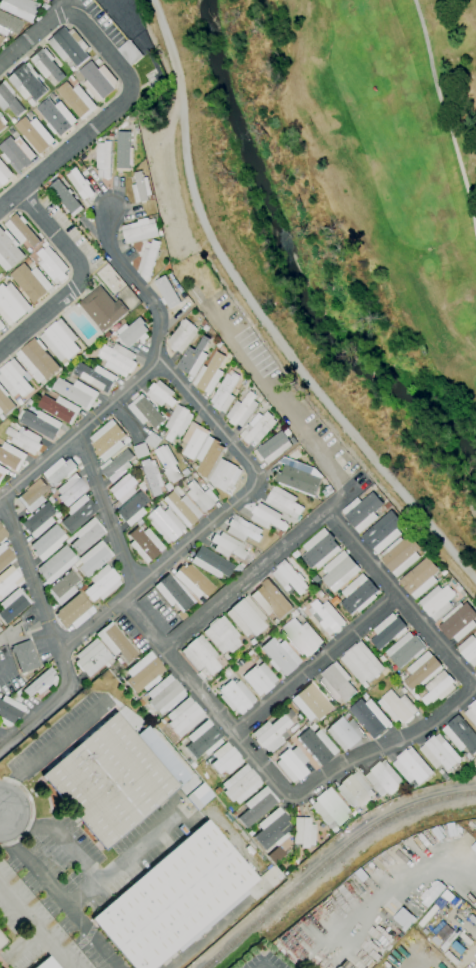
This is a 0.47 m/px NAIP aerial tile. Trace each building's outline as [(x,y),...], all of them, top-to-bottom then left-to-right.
[(30,24),(0,9),(0,1),(0,0),(29,0),(39,5),(30,24)] [(4,37),(0,35),(0,11),(23,22),(17,34),(8,30),(4,37)] [(77,67),(69,57),(63,62),(47,42),(53,37),(52,37),(64,27),(68,32),(72,28),(89,49),(85,52),(89,57),(77,67)] [(131,66),(117,50),(129,40),(142,56),(131,66)] [(58,82),(51,74),(46,79),(29,59),(41,49),(42,51),(45,48),(54,59),(52,62),(64,76),(58,82)] [(99,103),(83,84),(87,80),(79,71),(91,61),(98,70),(103,66),(116,81),(114,90),(99,103)] [(35,101),(30,95),(25,100),(7,78),(12,74),(11,73),(23,63),(24,65),(26,63),(38,77),(36,79),(47,91),(35,101)] [(2,110),(0,108),(0,84),(3,81),(13,93),(11,95),(24,111),(17,117),(7,106),(2,110)] [(82,121),(56,90),(66,82),(73,90),(78,85),(97,108),(82,121)] [(60,137),(57,133),(54,135),(46,125),(48,123),(36,109),(48,99),(54,107),(60,102),(76,121),(71,126),(72,127),(60,137)] [(41,155),(40,154),(38,156),(21,136),(23,134),(15,125),(25,117),(30,123),(35,118),(56,142),(41,155)] [(129,172),(116,171),(116,169),(117,132),(130,132),(130,148),(132,148),(132,165),(129,165),(129,172)] [(4,154),(0,149),(0,145),(10,137),(14,141),(19,137),(36,157),(31,161),(32,163),(26,168),(25,167),(20,172),(11,162),(9,164),(1,156),(4,154)] [(109,178),(98,178),(98,169),(96,169),(97,162),(96,162),(96,143),(104,144),(105,141),(111,142),(109,178)] [(2,185),(0,187),(0,160),(12,175),(7,180),(8,181),(3,186),(2,185)] [(83,201),(66,176),(71,173),(70,171),(75,168),(85,181),(87,180),(90,184),(87,186),(93,195),(89,198),(88,197),(83,201)] [(142,204),(142,202),(135,203),(131,186),(136,185),(134,173),(141,171),(143,179),(147,178),(152,199),(146,201),(146,203),(142,204)] [(73,217),(48,188),(58,179),(68,191),(70,189),(73,193),(71,195),(83,209),(73,217)] [(33,248),(26,240),(21,244),(4,225),(10,220),(9,220),(16,214),(20,218),(22,216),(27,222),(25,224),(39,242),(33,248)] [(126,245),(124,238),(122,231),(123,231),(122,227),(138,223),(137,221),(147,218),(147,220),(148,220),(154,219),(158,237),(126,245)] [(5,271),(0,265),(0,228),(4,232),(6,230),(19,245),(16,247),(24,257),(11,268),(10,267),(5,271)] [(148,278),(141,276),(143,271),(138,270),(146,243),(151,244),(152,241),(159,243),(153,262),(155,263),(154,266),(152,265),(151,269),(152,270),(151,276),(149,275),(148,278)] [(55,285),(37,264),(41,260),(36,254),(42,249),(43,250),(48,246),(54,253),(68,270),(63,274),(65,277),(59,282),(59,281),(55,285)] [(34,304),(9,275),(23,263),(30,272),(35,268),(52,287),(47,292),(47,293),(42,298),(41,297),(34,304)] [(169,310),(166,304),(164,306),(161,300),(163,298),(154,282),(165,276),(180,303),(169,310)] [(9,326),(0,315),(0,285),(1,284),(5,288),(10,284),(31,308),(25,312),(25,313),(14,323),(13,322),(9,326)] [(103,332),(79,304),(99,286),(115,304),(118,300),(127,311),(103,332)] [(128,348),(118,336),(139,317),(144,323),(142,325),(148,331),(145,333),(148,337),(144,341),(145,343),(143,344),(138,339),(128,348)] [(60,362),(40,337),(45,333),(44,332),(56,322),(57,322),(61,319),(77,339),(73,342),(80,350),(68,360),(66,357),(60,362)] [(181,354),(176,350),(174,352),(170,348),(172,345),(167,341),(185,319),(200,331),(181,354)] [(194,377),(188,374),(188,375),(177,368),(189,347),(195,351),(204,336),(209,339),(202,352),(207,355),(194,377)] [(46,380),(45,379),(40,383),(16,355),(34,339),(36,341),(38,340),(47,349),(45,351),(59,369),(46,380)] [(125,378),(105,366),(108,361),(98,356),(104,345),(112,349),(116,343),(135,355),(131,361),(136,363),(129,374),(128,373),(125,378)] [(209,395),(204,391),(203,392),(195,387),(196,386),(192,384),(204,366),(207,368),(217,351),(225,357),(217,370),(223,373),(209,395)] [(13,398),(0,382),(0,375),(2,373),(0,371),(0,369),(9,362),(14,358),(26,373),(22,377),(32,389),(22,397),(19,393),(13,398)] [(107,393),(73,374),(80,363),(94,371),(97,366),(116,377),(107,393)] [(225,413),(220,410),(219,411),(212,407),(214,405),(210,402),(227,374),(231,376),(233,373),(240,377),(229,394),(234,398),(225,413)] [(89,411),(52,389),(58,378),(73,387),(77,381),(99,393),(89,411)] [(171,408),(164,402),(160,407),(146,395),(150,390),(149,389),(153,383),(155,385),(158,381),(173,393),(170,397),(176,402),(171,408)] [(3,412),(0,415),(0,384),(9,395),(7,397),(15,407),(5,415),(3,412)] [(242,427),(236,423),(235,426),(229,422),(230,420),(226,417),(236,401),(241,404),(250,391),(256,395),(252,400),(258,404),(242,427)] [(156,429),(155,428),(154,429),(147,421),(142,425),(127,407),(142,394),(146,399),(147,398),(149,400),(148,401),(151,406),(152,405),(154,407),(153,408),(155,410),(156,409),(158,411),(157,412),(161,417),(162,416),(163,417),(162,418),(164,420),(161,423),(162,424),(160,426),(159,424),(157,426),(158,427),(156,429)] [(71,425),(37,407),(44,395),(55,402),(58,397),(80,409),(71,425)] [(170,443),(164,439),(169,430),(164,427),(176,405),(182,408),(183,407),(189,411),(188,413),(192,415),(180,436),(176,434),(170,443)] [(52,441),(19,422),(20,420),(18,418),(23,410),(25,412),(26,410),(37,417),(40,411),(62,424),(59,429),(52,441)] [(257,445),(252,440),(248,444),(243,439),(239,436),(244,430),(245,430),(246,429),(244,428),(247,424),(248,426),(249,425),(249,424),(258,413),(262,417),(267,412),(272,417),(271,418),(276,422),(257,445)] [(106,460),(102,455),(101,456),(91,444),(93,442),(90,438),(112,419),(126,436),(119,441),(123,445),(106,460)] [(192,460),(181,454),(187,445),(180,441),(191,422),(209,432),(192,460)] [(34,455),(11,442),(13,438),(6,433),(9,427),(19,433),(22,427),(42,438),(38,444),(41,445),(37,452),(36,451),(34,455)] [(268,465),(264,460),(261,462),(254,452),(281,431),(292,446),(268,465)] [(153,449),(143,442),(150,432),(160,439),(153,449)] [(195,472),(201,462),(196,459),(208,436),(220,443),(219,445),(224,448),(206,479),(195,472)] [(17,472),(0,462),(0,447),(2,448),(5,442),(27,455),(17,472)] [(137,459),(132,447),(144,443),(148,455),(137,459)] [(172,483),(171,480),(169,481),(164,472),(165,471),(153,451),(162,446),(163,447),(166,445),(177,464),(174,465),(181,477),(172,483)] [(112,483),(101,471),(102,470),(100,467),(109,459),(111,462),(126,450),(132,457),(127,461),(131,466),(112,483)] [(53,487),(46,479),(47,479),(43,474),(62,458),(66,463),(70,459),(77,466),(53,487)] [(153,497),(140,462),(148,459),(149,462),(153,460),(163,486),(159,487),(161,494),(153,497)] [(224,491),(213,485),(214,484),(208,481),(221,459),(237,468),(237,469),(241,471),(232,488),(227,485),(224,491)] [(314,497),(275,481),(278,472),(281,474),(285,465),(321,479),(314,497)] [(121,504),(117,499),(117,500),(112,494),(112,493),(109,489),(128,473),(136,483),(131,487),(135,492),(121,504)] [(66,507),(58,498),(61,495),(57,490),(75,474),(88,488),(66,507)] [(29,513),(16,499),(40,478),(48,488),(40,496),(44,501),(29,513)] [(203,513),(186,493),(190,489),(187,485),(193,481),(203,493),(209,489),(218,500),(203,513)] [(297,520),(265,502),(274,486),(296,498),(294,503),(303,508),(297,520)] [(129,527),(125,522),(116,512),(141,491),(149,501),(141,508),(146,513),(129,527)] [(187,527),(163,499),(173,491),(180,499),(185,495),(202,515),(187,527)] [(359,533),(344,516),(346,515),(342,511),(357,498),(361,502),(372,492),(383,505),(374,513),(378,517),(359,533)] [(69,534),(60,523),(69,515),(65,510),(83,495),(87,499),(88,498),(93,504),(97,510),(69,534)] [(34,539),(22,524),(47,502),(55,512),(49,517),(53,522),(34,539)] [(283,531),(270,524),(267,529),(251,520),(254,514),(251,513),(255,507),(257,507),(259,503),(282,515),(279,520),(287,524),(283,531)] [(167,543),(145,518),(158,507),(163,512),(168,508),(185,528),(179,532),(181,535),(173,542),(171,541),(170,541),(167,543)] [(378,554),(362,536),(391,511),(402,524),(397,529),(401,534),(378,554)] [(258,542),(247,536),(243,542),(226,532),(229,526),(227,525),(231,519),(232,520),(235,515),(243,519),(242,520),(249,524),(250,523),(262,531),(259,535),(261,537),(258,542)] [(79,555),(70,545),(78,539),(74,534),(93,518),(105,532),(79,555)] [(8,535),(0,542),(0,526),(8,535)] [(146,564),(129,544),(133,541),(128,535),(138,527),(143,532),(148,528),(164,548),(146,564)] [(318,569),(315,566),(311,569),(301,557),(307,552),(302,547),(324,528),(333,539),(333,540),(338,546),(337,546),(340,550),(318,569)] [(42,561),(38,556),(37,557),(32,551),(33,550),(30,547),(51,529),(54,532),(58,529),(63,534),(58,539),(62,544),(42,561)] [(242,559),(230,552),(227,557),(213,550),(216,544),(210,541),(214,535),(219,537),(221,533),(244,546),(241,550),(245,553),(242,559)] [(397,578),(381,559),(383,557),(381,554),(400,538),(402,540),(408,535),(420,549),(416,552),(420,557),(397,578)] [(86,577),(78,567),(82,564),(78,559),(100,540),(113,555),(86,577)] [(14,558),(0,570),(0,545),(2,543),(14,558)] [(48,585),(40,575),(38,568),(65,545),(74,556),(76,561),(48,585)] [(217,578),(191,562),(194,557),(193,557),(200,545),(234,566),(227,577),(220,573),(217,578)] [(330,589),(321,579),(328,574),(323,568),(343,551),(349,558),(350,557),(356,564),(355,564),(360,570),(344,584),(340,580),(330,589)] [(416,600),(411,595),(410,595),(399,582),(428,557),(439,570),(433,576),(437,581),(416,600)] [(300,596),(289,583),(284,588),(272,574),(277,569),(277,568),(276,567),(284,560),(288,565),(289,564),(293,568),(292,569),(294,571),(295,571),(298,574),(299,573),(305,580),(303,582),(304,582),(307,585),(306,585),(307,587),(304,590),(305,592),(300,596)] [(206,596),(202,593),(198,598),(173,576),(178,571),(177,570),(181,565),(183,566),(187,562),(214,588),(206,596)] [(92,602),(83,592),(93,584),(89,579),(106,564),(110,569),(111,568),(119,578),(118,580),(121,583),(101,600),(98,597),(92,602)] [(22,579),(0,599),(0,574),(11,565),(22,579)] [(59,606),(46,591),(71,570),(79,580),(72,586),(76,591),(59,606)] [(183,612),(175,603),(170,607),(154,587),(159,583),(158,582),(168,574),(193,604),(183,612)] [(350,615),(340,603),(346,598),(341,592),(362,574),(367,580),(368,579),(378,591),(374,595),(376,598),(359,613),(356,610),(350,615)] [(267,615),(250,595),(255,591),(261,585),(261,583),(266,579),(269,579),(294,608),(279,620),(272,611),(267,615)] [(435,622),(431,617),(430,617),(422,607),(423,607),(419,603),(438,586),(442,590),(447,586),(455,595),(448,601),(452,607),(435,622)] [(5,624),(0,618),(0,612),(3,609),(0,606),(0,604),(18,588),(31,602),(5,624)] [(74,629),(70,624),(65,628),(54,615),(58,612),(57,611),(79,593),(95,612),(74,629)] [(245,637),(226,613),(231,609),(231,608),(242,598),(242,599),(246,595),(265,618),(261,621),(266,626),(254,636),(251,632),(245,637)] [(329,636),(308,610),(312,607),(310,605),(316,600),(322,606),(327,601),(345,623),(340,627),(340,628),(334,633),(333,632),(329,636)] [(466,603),(475,615),(475,617),(472,621),(475,626),(457,642),(453,637),(450,640),(438,627),(443,623),(441,620),(460,603),(462,606),(466,603)] [(378,651),(370,641),(377,635),(373,630),(392,613),(396,618),(398,617),(406,627),(405,628),(407,630),(397,639),(395,637),(378,651)] [(222,616),(239,635),(236,638),(239,642),(238,643),(240,645),(230,653),(227,649),(221,654),(203,632),(209,627),(208,627),(218,619),(222,616)] [(307,657),(304,653),(301,656),(284,636),(287,634),(283,628),(294,618),(301,627),(306,623),(323,642),(318,647),(307,657)] [(128,662),(119,651),(114,656),(96,634),(111,622),(138,654),(128,662)] [(399,669),(385,653),(409,632),(413,637),(415,636),(416,636),(425,646),(424,647),(423,649),(425,651),(415,659),(413,657),(399,669)] [(210,675),(203,667),(198,671),(181,651),(186,647),(186,646),(195,638),(196,638),(200,635),(217,654),(212,658),(220,667),(210,675)] [(475,639),(475,638),(475,665),(474,667),(469,662),(468,663),(460,653),(461,652),(457,648),(471,635),(475,639)] [(89,677),(85,672),(84,672),(75,662),(79,659),(76,655),(96,638),(112,657),(89,677)] [(284,676),(279,669),(276,671),(268,662),(271,659),(260,647),(272,638),(278,645),(283,640),(301,662),(284,676)] [(21,673),(14,652),(12,653),(10,650),(12,649),(11,646),(30,640),(40,667),(21,673)] [(361,684),(340,659),(345,655),(344,654),(356,644),(357,645),(361,641),(384,669),(377,674),(379,676),(375,678),(374,677),(368,682),(366,680),(361,684)] [(413,693),(403,682),(411,675),(406,669),(428,651),(442,668),(413,693)] [(136,694),(126,681),(131,677),(126,671),(149,652),(165,670),(158,676),(160,679),(146,691),(143,688),(136,694)] [(344,702),(340,697),(335,701),(319,682),(324,678),(321,674),(332,664),(333,665),(336,662),(350,678),(347,681),(356,692),(344,702)] [(259,696),(242,677),(256,665),(257,667),(263,663),(277,680),(272,684),(273,686),(264,695),(262,693),(259,696)] [(28,698),(22,691),(50,667),(56,674),(54,676),(57,679),(39,695),(36,691),(28,698)] [(426,705),(421,700),(429,693),(424,687),(443,670),(453,682),(451,684),(455,688),(440,701),(438,698),(433,702),(431,701),(426,705)] [(161,715),(157,710),(157,711),(148,702),(151,699),(147,694),(169,674),(174,680),(175,679),(183,688),(182,689),(186,694),(161,715)] [(241,715),(240,713),(239,714),(235,709),(232,711),(220,697),(223,694),(219,690),(230,680),(232,682),(234,681),(235,683),(239,680),(256,700),(250,704),(251,706),(247,710),(246,708),(244,710),(246,711),(241,715)] [(309,721),(290,700),(311,682),(332,707),(317,720),(314,717),(309,721)] [(404,725),(399,719),(395,723),(377,703),(382,699),(381,698),(390,690),(399,700),(404,695),(418,710),(412,715),(413,717),(404,725)] [(7,727),(0,723),(0,700),(1,700),(4,695),(25,707),(18,719),(15,718),(12,724),(11,724),(10,726),(7,727)] [(180,738),(168,724),(171,721),(167,716),(188,697),(205,716),(180,738)] [(349,709),(361,699),(365,704),(370,699),(391,724),(386,728),(387,729),(374,739),(349,709)] [(467,707),(475,700),(475,728),(464,713),(469,709),(467,707)] [(104,850),(41,776),(114,713),(178,787),(104,850)] [(268,753),(264,748),(263,749),(255,739),(256,738),(252,734),(267,721),(270,726),(283,715),(292,724),(278,736),(283,741),(268,753)] [(458,715),(475,736),(475,752),(472,755),(465,748),(460,752),(442,730),(447,726),(446,725),(458,715)] [(343,751),(326,730),(329,727),(341,717),(346,724),(351,719),(364,734),(358,738),(359,739),(347,749),(347,748),(343,751)] [(196,759),(186,748),(192,742),(187,737),(208,719),(212,725),(222,737),(220,739),(223,742),(207,756),(204,752),(196,759)] [(321,766),(297,738),(308,728),(313,734),(319,729),(337,751),(332,756),(321,766)] [(447,771),(442,764),(436,769),(419,749),(425,745),(424,744),(433,736),(435,738),(439,734),(461,759),(447,771)] [(228,774),(225,770),(220,774),(212,765),(217,760),(213,754),(226,742),(231,748),(232,747),(240,757),(239,758),(243,762),(228,774)] [(292,783),(276,763),(280,759),(278,757),(287,749),(290,752),(296,747),(308,761),(302,766),(307,773),(298,781),(297,779),(292,783)] [(413,788),(410,783),(409,784),(392,764),(397,760),(395,758),(405,750),(407,752),(411,748),(433,773),(419,785),(414,779),(413,780),(417,785),(413,788)] [(382,797),(363,776),(369,771),(368,770),(378,762),(379,763),(383,760),(402,782),(398,786),(399,786),(389,795),(387,793),(382,797)] [(239,805),(235,800),(233,802),(225,793),(228,790),(223,784),(246,764),(251,770),(252,769),(260,778),(258,779),(262,784),(239,805)] [(354,811),(336,788),(341,784),(340,783),(350,775),(351,776),(355,772),(374,794),(369,798),(371,799),(361,807),(360,806),(354,811)] [(247,828),(239,819),(250,809),(245,804),(265,786),(278,801),(247,828)] [(337,826),(333,821),(328,825),(311,806),(316,801),(314,799),(324,791),(325,791),(329,788),(341,802),(337,806),(347,817),(337,826)] [(197,810),(186,797),(193,792),(203,804),(197,810)] [(266,850),(255,837),(263,830),(258,825),(279,807),(289,819),(286,822),(292,828),(287,832),(290,836),(278,846),(275,843),(266,850)] [(309,848),(301,848),(301,844),(294,844),(295,817),(310,818),(310,825),(315,825),(314,845),(309,845),(309,848)] [(258,880),(155,967),(133,967),(91,919),(207,820),(258,880)] [(48,956),(58,967),(34,967),(48,956)]
